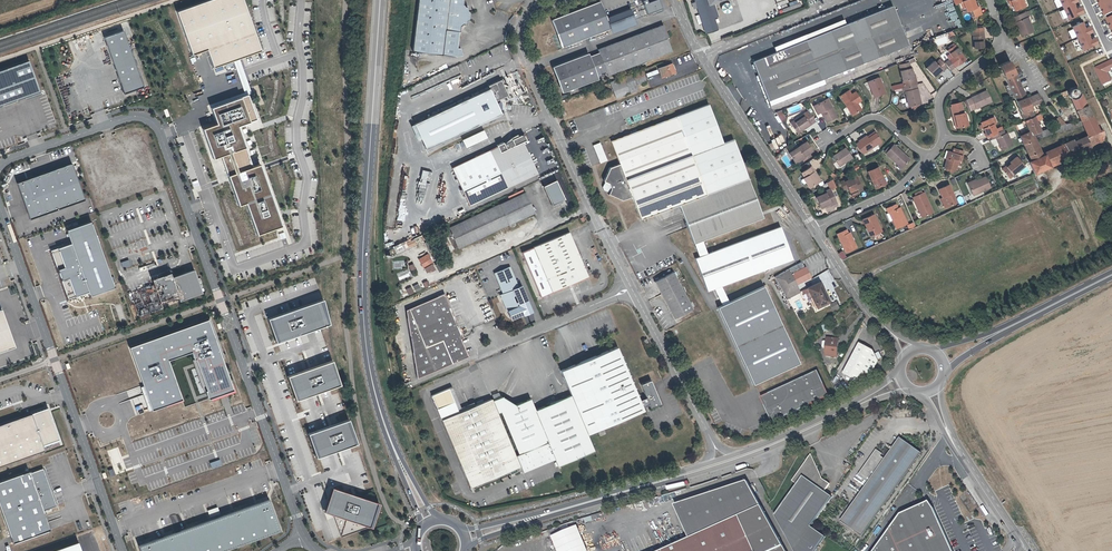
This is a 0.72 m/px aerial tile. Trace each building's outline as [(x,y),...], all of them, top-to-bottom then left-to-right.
[(178,13),(194,56),(208,50),(215,69),(262,52),(244,0),(214,0),(178,13)] [(413,52),(456,57),(462,56),(460,49),(458,49),(461,28),(464,25),(467,26),(467,22),(470,20),(471,15),(469,12),(469,8),(466,8),(464,5),(464,0),(420,0),(413,52)] [(654,11),(661,9),(658,0),(655,0),(647,3),(646,0),(645,0),(642,1),(646,14),(654,11)] [(696,0),(707,34),(719,31),(710,5),(715,3),(722,1),(721,0),(696,0)] [(792,9),(791,6),(799,3),(798,0),(787,0),(788,3),(780,5),(783,12),(792,9)] [(954,5),(962,2),(965,12),(971,10),(972,13),(979,10),(978,7),(975,8),(972,0),(951,0),(954,5)] [(1009,2),(1012,1),(1013,5),(1015,11),(1030,5),(1028,0),(1024,1),(1024,0),(1009,0),(1009,2)] [(1068,21),(1080,16),(1080,14),(1083,13),(1081,8),(1077,9),(1075,4),(1079,2),(1078,0),(1060,0),(1068,21)] [(1096,3),(1100,1),(1102,6),(1099,8),(1101,12),(1104,10),(1106,15),(1111,12),(1111,0),(1095,0),(1096,3)] [(598,2),(551,20),(562,47),(609,29),(598,2)] [(715,3),(710,5),(715,19),(719,17),(715,3)] [(908,45),(893,5),(752,61),(766,100),(908,45)] [(605,18),(611,34),(635,25),(628,9),(605,18)] [(1027,19),(1025,13),(1017,17),(1021,28),(1020,29),(1023,37),(1036,32),(1030,18),(1027,19)] [(732,14),(724,17),(725,23),(734,21),(732,14)] [(1084,23),(1073,28),(1083,52),(1095,47),(1095,46),(1098,44),(1096,39),(1092,41),(1089,36),(1094,34),(1091,27),(1087,29),(1084,23)] [(588,52),(553,66),(563,91),(598,78),(597,75),(607,71),(608,74),(671,50),(667,38),(669,37),(663,24),(598,49),(599,52),(590,55),(588,52)] [(975,33),(974,29),(970,29),(972,50),(982,49),(981,37),(983,37),(983,32),(982,32),(975,33)] [(124,31),(105,39),(125,94),(144,88),(124,31)] [(958,66),(965,60),(954,46),(947,51),(950,55),(947,57),(949,60),(945,63),(948,67),(950,71),(957,65),(958,66)] [(945,63),(944,63),(941,59),(936,62),(935,60),(926,67),(932,76),(937,72),(941,69),(943,71),(948,67),(945,63)] [(1095,68),(1103,85),(1111,81),(1108,72),(1111,71),(1111,60),(1095,68)] [(904,87),(917,84),(918,84),(916,77),(913,77),(913,73),(910,61),(899,64),(903,84),(904,87)] [(1031,131),(1033,135),(1041,131),(1036,121),(1039,119),(1037,115),(1040,113),(1048,110),(1039,93),(1026,99),(1017,80),(1012,69),(1009,61),(997,66),(1028,132),(1031,131)] [(674,73),(671,64),(657,69),(660,78),(674,73)] [(457,67),(447,71),(451,79),(460,75),(457,67)] [(1019,67),(1012,69),(1017,80),(1024,77),(1019,67)] [(886,92),(880,77),(869,81),(874,96),(886,92)] [(490,87),(491,90),(416,126),(427,150),(503,115),(497,103),(510,97),(502,82),(490,87)] [(917,84),(904,87),(905,91),(909,106),(921,104),(917,84)] [(861,109),(857,103),(855,101),(860,98),(855,91),(851,94),(848,90),(840,95),(852,114),(861,109)] [(972,98),(967,100),(971,109),(976,107),(977,109),(992,102),(987,90),(972,97),(972,98)] [(1080,94),(1079,95),(1078,96),(1077,98),(1075,99),(1073,99),(1071,98),(1080,121),(1093,118),(1088,106),(1083,93),(1080,94)] [(204,130),(214,160),(222,157),(240,207),(247,204),(258,236),(283,227),(261,165),(254,168),(239,127),(258,121),(249,96),(212,109),(218,125),(204,130)] [(740,105),(744,113),(754,108),(750,101),(740,105)] [(838,115),(833,106),(830,108),(826,101),(818,105),(817,104),(813,106),(818,114),(822,112),(828,121),(838,115)] [(949,107),(951,115),(954,115),(956,127),(966,125),(964,113),(962,113),(961,105),(959,105),(958,103),(951,104),(951,107),(949,107)] [(722,143),(708,105),(611,140),(619,163),(609,167),(603,181),(605,182),(602,187),(604,190),(608,192),(608,194),(621,200),(631,196),(639,218),(678,204),(693,243),(762,218),(733,139),(722,143)] [(781,110),(776,113),(780,121),(785,118),(781,110)] [(790,123),(796,131),(803,126),(804,129),(815,121),(810,113),(807,110),(803,113),(790,123)] [(1060,125),(1065,124),(1060,115),(1055,118),(1060,125)] [(991,137),(997,134),(995,129),(994,125),(997,124),(994,118),(981,124),(982,126),(983,129),(988,138),(991,137)] [(1065,124),(1060,125),(1050,127),(1052,131),(1083,126),(1087,135),(1099,130),(1093,118),(1080,121),(1065,124)] [(1099,130),(1087,135),(1091,145),(1105,138),(1101,129),(1099,130)] [(484,130),(462,140),(465,148),(487,138),(484,130)] [(997,134),(991,137),(993,141),(997,139),(1002,151),(1013,146),(1008,134),(1005,135),(1004,131),(1002,132),(997,134)] [(1034,173),(1050,166),(1044,154),(1042,155),(1033,135),(1031,131),(1028,132),(1020,136),(1025,147),(1032,160),(1029,162),(1034,173)] [(880,141),(875,133),(867,138),(866,135),(858,140),(859,142),(855,144),(861,154),(880,141)] [(1062,157),(1091,145),(1087,135),(1058,148),(1062,157)] [(455,174),(523,143),(520,136),(452,168),(455,174)] [(600,164),(607,161),(600,142),(592,145),(600,164)] [(788,153),(793,161),(801,155),(802,156),(810,151),(804,142),(788,153)] [(537,174),(523,143),(455,174),(469,206),(537,174)] [(886,152),(899,164),(900,164),(903,167),(911,159),(898,147),(897,148),(893,145),(886,152)] [(851,157),(844,148),(832,156),(838,165),(851,157)] [(1062,157),(1058,148),(1044,154),(1050,166),(1052,165),(1059,162),(1057,159),(1062,157)] [(963,151),(953,149),(952,153),(946,151),(944,159),(947,160),(944,169),(955,172),(956,169),(957,164),(958,160),(960,161),(963,151)] [(801,155),(793,161),(795,163),(803,157),(802,156),(801,155)] [(1009,162),(1010,164),(1002,170),(1009,178),(1023,167),(1015,157),(1009,162)] [(72,162),(18,181),(30,215),(84,197),(72,162)] [(807,187),(817,181),(811,172),(813,171),(810,166),(800,172),(803,177),(801,178),(807,187)] [(874,187),(884,183),(881,174),(877,166),(867,171),(874,187)] [(846,187),(849,194),(856,191),(856,192),(862,190),(856,176),(844,181),(844,179),(839,181),(843,189),(846,187)] [(984,178),(976,182),(967,186),(972,196),(989,188),(984,178)] [(554,181),(541,187),(550,207),(563,201),(554,181)] [(937,190),(941,199),(945,207),(955,202),(948,185),(937,190)] [(819,207),(824,205),(829,202),(830,205),(835,202),(830,189),(824,191),(825,193),(815,198),(819,207)] [(506,215),(531,203),(526,191),(501,204),(506,215)] [(913,203),(917,211),(918,210),(922,217),(932,212),(924,193),(913,198),(915,202),(913,203)] [(506,215),(510,224),(536,213),(531,203),(506,215)] [(455,237),(506,215),(501,204),(441,231),(444,237),(453,232),(455,237)] [(886,214),(888,214),(889,213),(893,220),(891,221),(895,229),(906,225),(899,209),(897,209),(895,205),(885,209),(886,214)] [(506,215),(455,237),(459,246),(510,224),(506,215)] [(861,220),(864,228),(865,227),(868,234),(868,235),(879,230),(872,215),(861,220)] [(72,244),(51,251),(68,300),(88,293),(89,296),(115,287),(91,221),(67,229),(72,244)] [(779,226),(694,258),(706,291),(713,288),(720,286),(791,258),(779,226)] [(520,251),(538,295),(569,283),(586,275),(568,231),(520,251)] [(846,235),(844,231),(836,235),(844,253),(855,248),(849,234),(846,235)] [(428,253),(418,258),(426,274),(436,269),(428,253)] [(128,260),(121,262),(123,268),(130,266),(128,260)] [(801,263),(788,270),(791,275),(804,268),(801,263)] [(499,294),(506,312),(508,311),(512,320),(512,321),(524,317),(525,317),(534,313),(523,286),(520,287),(511,266),(493,273),(501,293),(499,294)] [(776,276),(786,295),(798,289),(796,285),(810,277),(805,268),(804,268),(791,275),(788,270),(776,276)] [(822,280),(831,275),(827,269),(819,274),(822,280)] [(171,279),(169,274),(151,281),(153,286),(132,294),(131,292),(130,293),(139,317),(140,317),(139,316),(160,309),(160,310),(161,310),(159,304),(177,297),(179,303),(180,302),(200,294),(201,295),(202,295),(193,271),(192,271),(192,272),(171,279)] [(691,308),(672,272),(654,281),(673,318),(691,308)] [(420,281),(412,285),(415,292),(424,288),(420,281)] [(809,289),(810,291),(812,297),(817,309),(827,304),(823,295),(825,294),(820,284),(809,289)] [(408,295),(414,292),(411,286),(405,288),(408,295)] [(720,302),(722,305),(728,302),(720,286),(713,288),(720,302)] [(722,305),(717,307),(752,384),(798,362),(763,286),(728,302),(722,305)] [(798,289),(786,295),(788,299),(800,293),(798,289)] [(461,339),(464,338),(462,332),(445,293),(407,310),(418,378),(469,356),(461,339)] [(161,310),(179,303),(177,297),(159,304),(161,310)] [(322,300),(268,318),(277,343),(330,325),(322,300)] [(838,303),(832,306),(836,314),(841,309),(838,303)] [(14,347),(2,312),(0,313),(0,351),(14,347)] [(210,318),(130,346),(152,411),(183,401),(168,359),(192,351),(209,399),(235,390),(210,318)] [(836,320),(826,324),(828,329),(838,325),(836,320)] [(823,347),(827,347),(826,356),(838,358),(840,340),(828,338),(827,343),(824,343),(823,347)] [(872,349),(860,343),(844,373),(856,380),(859,376),(872,374),(878,362),(872,349)] [(558,370),(569,394),(586,434),(642,411),(640,407),(640,406),(637,400),(636,397),(637,393),(634,392),(633,390),(634,387),(632,386),(631,383),(631,381),(629,380),(628,377),(629,375),(626,373),(625,371),(626,368),(624,367),(622,364),(623,361),(621,360),(620,358),(621,356),(618,355),(615,346),(601,352),(558,370)] [(341,384),(333,361),(289,376),(297,399),(341,384)] [(817,369),(761,397),(773,422),(829,394),(817,369)] [(645,397),(637,400),(640,406),(647,403),(649,407),(658,403),(649,380),(639,384),(645,397)] [(457,413),(474,406),(472,403),(460,409),(451,388),(447,389),(453,403),(457,413)] [(453,403),(447,389),(430,396),(436,410),(453,403)] [(528,399),(514,405),(500,397),(491,401),(518,466),(520,465),(522,472),(553,459),(556,466),(592,451),(586,434),(569,394),(533,410),(528,399)] [(518,466),(491,401),(490,399),(474,406),(457,413),(441,420),(466,479),(470,477),(474,486),(475,489),(517,471),(515,467),(517,466),(518,466)] [(453,403),(436,410),(441,420),(457,413),(453,403)] [(0,426),(0,467),(46,451),(44,446),(60,440),(48,409),(0,426)] [(349,420),(309,434),(317,456),(357,442),(349,420)] [(841,520),(862,534),(921,452),(900,438),(885,459),(881,456),(883,454),(877,449),(858,475),(868,482),(841,520)] [(772,516),(791,550),(813,550),(823,537),(809,527),(830,497),(822,492),(827,484),(819,478),(816,476),(818,474),(809,455),(789,482),(794,485),(772,516)] [(212,468),(222,464),(219,459),(209,463),(212,468)] [(0,482),(0,505),(14,544),(51,531),(44,512),(58,507),(44,469),(31,474),(30,472),(0,482)] [(470,477),(466,479),(470,488),(474,486),(470,477)] [(674,506),(689,539),(736,517),(756,508),(742,483),(674,506)] [(352,498),(353,495),(335,489),(327,513),(334,516),(342,538),(370,528),(378,504),(356,496),(355,499),(352,498)] [(269,498),(138,544),(141,550),(220,550),(280,530),(269,498)] [(873,550),(950,550),(931,510),(926,503),(898,516),(873,550)] [(218,508),(208,512),(211,518),(221,514),(218,508)] [(760,515),(756,508),(736,517),(689,539),(662,550),(781,550),(760,515)] [(551,535),(557,550),(588,550),(577,525),(551,535)] [(56,550),(82,550),(79,543),(56,550)]
